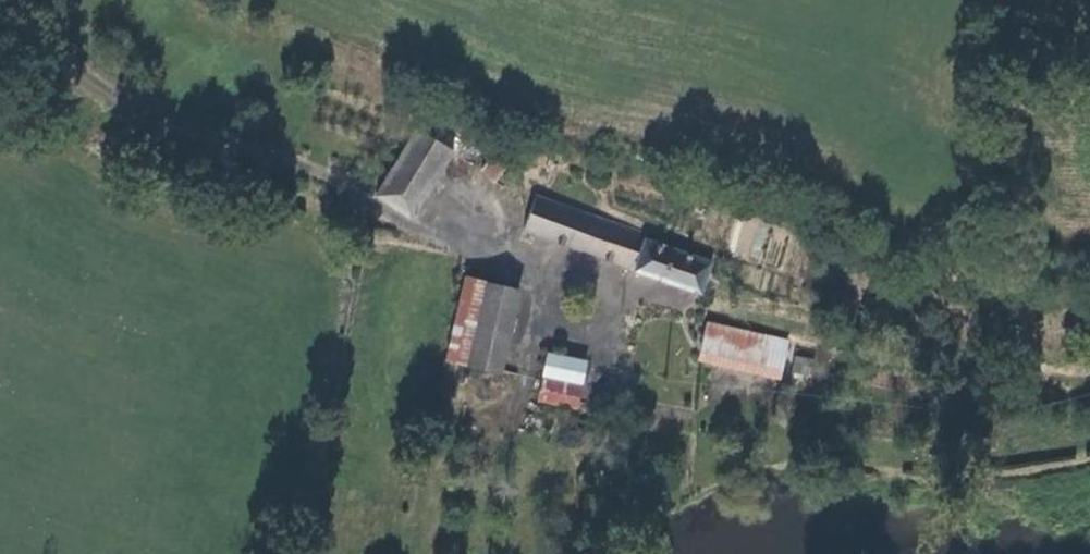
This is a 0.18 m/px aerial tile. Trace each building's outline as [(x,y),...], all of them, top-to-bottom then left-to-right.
[(455,152),(418,127),(373,194),(411,219),(455,152)] [(505,179),(505,188),(511,194),(522,196),(528,191),(527,179),(521,172),(512,172),(505,179)] [(487,173),(473,187),(483,197),(497,183),(487,173)] [(539,202),(529,236),(702,298),(704,293),(711,266),(649,243),(650,240),(539,202)] [(765,221),(734,219),(732,256),(762,258),(765,221)] [(460,289),(444,362),(500,373),(516,302),(460,289)] [(710,337),(704,361),(745,371),(751,347),(710,337)] [(745,371),(782,381),(789,357),(751,347),(745,371)] [(796,354),(790,378),(810,383),(815,359),(796,354)] [(550,358),(545,383),(541,404),(577,410),(587,365),(550,358)]
